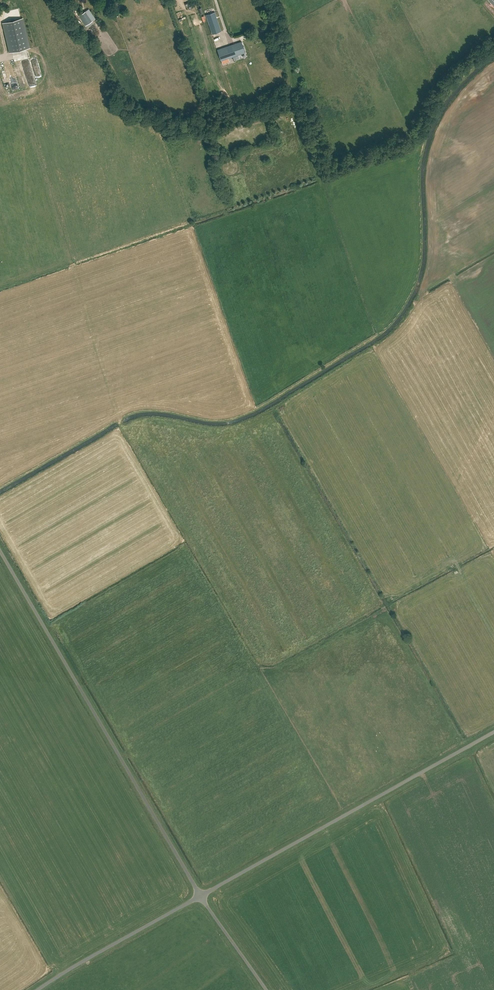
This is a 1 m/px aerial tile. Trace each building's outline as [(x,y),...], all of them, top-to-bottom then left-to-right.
[(222,32),(214,8),(204,11),(212,35),(222,32)] [(91,21),(85,11),(78,15),(85,25),(91,21)] [(22,18),(3,23),(10,52),(30,47),(22,18)] [(245,52),(241,41),(217,49),(221,60),(245,52)]
